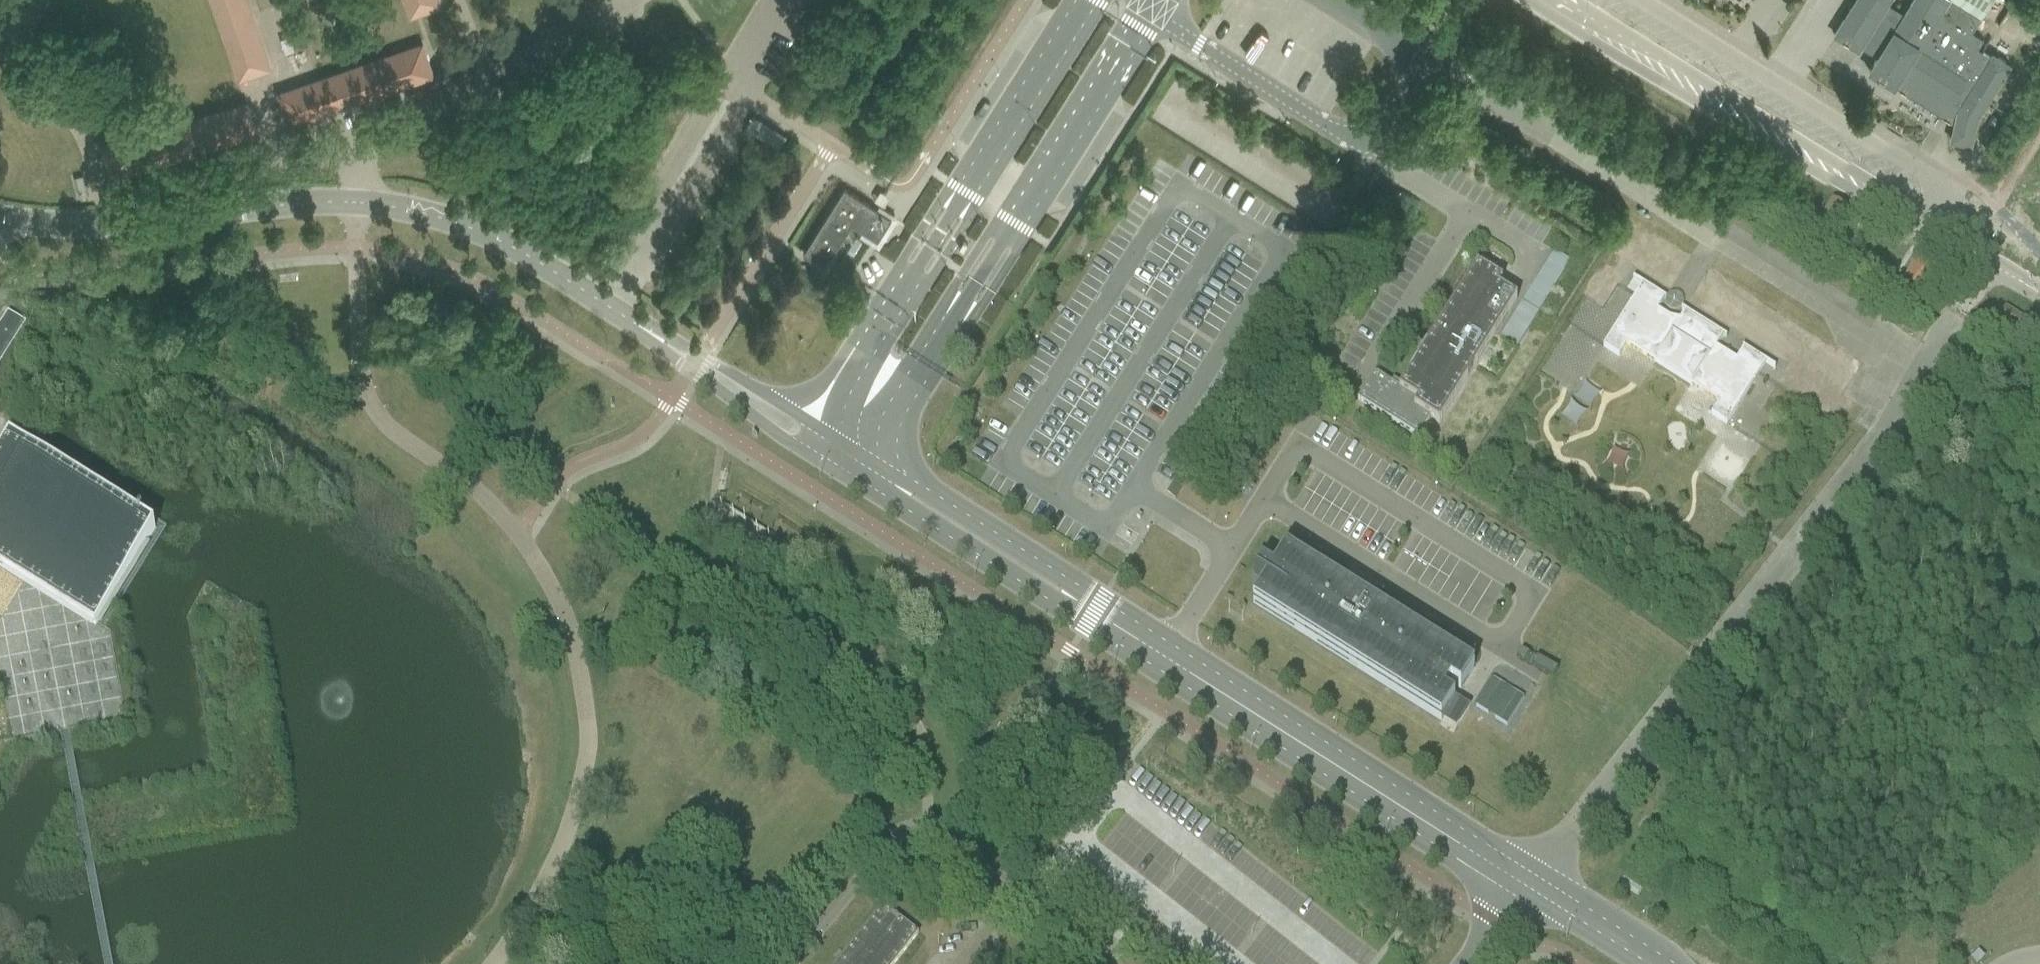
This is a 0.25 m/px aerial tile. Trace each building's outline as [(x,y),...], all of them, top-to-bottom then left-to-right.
[(241,75),(270,65),(247,0),(215,0),(241,75)] [(413,12),(441,2),(440,0),(408,0),(413,12)] [(1972,143),(1977,116),(2011,63),(1994,52),(1992,55),(1978,46),(1984,37),(1973,30),(1991,0),(1913,0),(1904,14),(1887,3),(1889,0),(1856,0),(1835,33),(1859,48),(1862,44),(1879,54),(1870,69),(1895,85),(1904,70),(1951,100),(1946,108),(1957,115),(1952,139),(1972,143)] [(281,37),(286,52),(296,49),(290,34),(281,37)] [(282,93),(292,121),(432,72),(422,44),(282,93)] [(287,53),(292,68),(299,65),(294,50),(287,53)] [(1553,106),(1562,111),(1567,103),(1559,98),(1553,106)] [(105,145),(113,173),(255,132),(247,104),(105,145)] [(804,252),(826,266),(852,223),(860,228),(878,240),(892,217),(874,205),(845,187),(804,252)] [(1906,280),(1904,283),(1920,293),(1936,267),(1920,257),(1906,280)] [(1375,374),(1370,381),(1358,401),(1418,439),(1430,419),(1439,425),(1517,300),(1498,289),(1502,283),(1477,267),(1430,342),(1434,345),(1431,350),(1428,355),(1423,353),(1400,390),(1375,374)] [(1718,404),(1710,416),(1726,426),(1758,375),(1765,365),(1774,370),(1775,369),(1742,349),(1742,350),(1743,351),(1736,362),(1715,349),(1722,338),(1726,340),(1726,339),(1682,310),(1681,312),(1684,314),(1679,322),(1669,320),(1657,312),(1664,301),(1665,301),(1666,300),(1633,280),(1632,281),(1642,287),(1635,297),(1603,348),(1618,358),(1626,346),(1655,364),(1689,385),(1718,404)] [(1501,338),(1517,348),(1549,297),(1533,287),(1501,338)] [(26,324),(8,313),(0,326),(0,366),(26,324)] [(95,626),(155,530),(10,439),(0,456),(0,566),(95,626)] [(1253,604),(1441,722),(1455,700),(1445,694),(1451,684),(1461,691),(1474,669),(1355,594),(1286,551),(1273,572),(1263,565),(1256,575),(1254,574),(1253,575),(1266,583),(1253,604)] [(1476,708),(1507,727),(1524,699),(1493,680),(1476,708)] [(1743,711),(1738,717),(1748,724),(1759,710),(1750,703),(1748,705),(1746,708),(1743,711)] [(918,935),(883,907),(855,942),(858,945),(850,955),(847,952),(838,963),(895,963),(918,935)] [(1121,927),(1111,939),(1127,951),(1137,938),(1121,927)]
